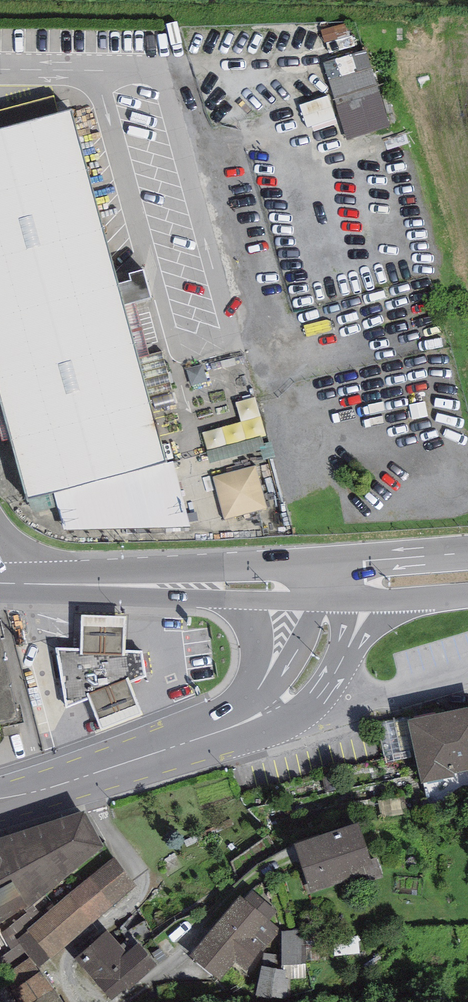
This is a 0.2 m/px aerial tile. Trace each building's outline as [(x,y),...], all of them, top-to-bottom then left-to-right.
[(350,35),(346,23),(321,30),(325,43),(350,35)] [(324,63),(347,140),(390,127),(365,50),(324,63)] [(335,118),(328,96),(299,105),(307,128),(312,126),(335,118)] [(0,129),(0,397),(28,498),(53,491),(65,529),(189,526),(173,461),(166,462),(124,304),(118,284),(70,110),(0,129)] [(335,118),(312,126),(314,132),(337,124),(335,118)] [(150,297),(143,270),(130,274),(132,281),(118,284),(124,304),(150,297)] [(215,476),(228,522),(272,509),(259,463),(215,476)] [(80,650),(126,650),(126,632),(126,616),(81,615),(80,631),(80,650)] [(17,719),(0,644),(0,723),(17,719)] [(80,650),(56,648),(67,708),(147,676),(142,651),(126,650),(80,650)] [(131,683),(89,699),(95,713),(101,730),(143,714),(137,698),(131,683)] [(421,784),(454,776),(453,773),(467,770),(467,707),(407,720),(421,784)] [(105,846),(84,810),(0,838),(0,924),(24,909),(26,911),(33,905),(105,846)] [(294,845),(311,893),(358,879),(359,885),(383,878),(377,857),(371,859),(360,821),(294,845)] [(31,957),(39,967),(91,925),(136,885),(114,857),(68,895),(43,916),(27,930),(28,931),(17,939),(20,944),(31,957)] [(189,956),(219,982),(235,963),(246,973),(283,930),(271,920),(279,912),(251,889),(244,898),(240,895),(189,956)] [(27,930),(43,916),(33,905),(26,911),(27,913),(1,933),(12,950),(20,944),(17,939),(28,931),(27,930)] [(289,979),(305,979),(306,930),(282,932),(281,954),(281,969),(287,970),(286,979),(289,979)] [(75,958),(112,1000),(157,966),(137,943),(127,953),(107,931),(75,958)] [(20,944),(12,950),(0,958),(0,980),(1,980),(31,957),(20,944)] [(281,969),(281,954),(263,954),(263,966),(281,969)] [(1,980),(15,1001),(35,1001),(56,990),(39,967),(31,957),(1,980)] [(263,966),(261,966),(257,996),(286,1000),(289,979),(286,979),(287,970),(281,969),(263,966)] [(35,1001),(63,1001),(56,990),(35,1001)]
